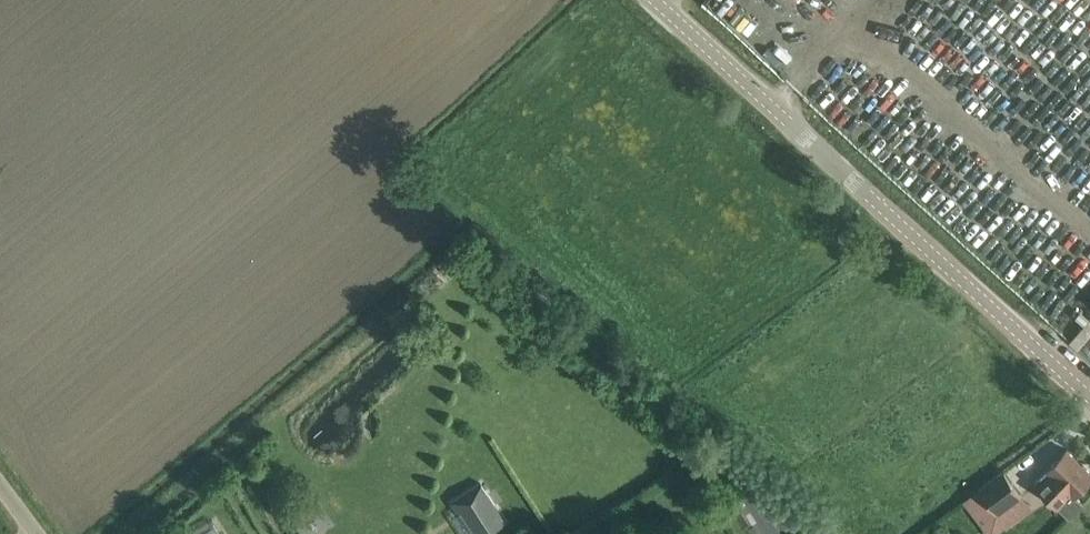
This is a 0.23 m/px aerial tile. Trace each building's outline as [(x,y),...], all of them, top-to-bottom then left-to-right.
[(1069,518),(1084,503),(1076,496),(1089,481),(1089,471),(1067,448),(1051,464),(1047,469),(1034,483),(1069,518)] [(979,488),(965,498),(983,523),(997,513),(1022,496),(1004,470),(979,488)] [(511,527),(486,490),(457,509),(464,520),(467,518),(472,527),(481,521),(490,533),(501,533),(511,527)]
